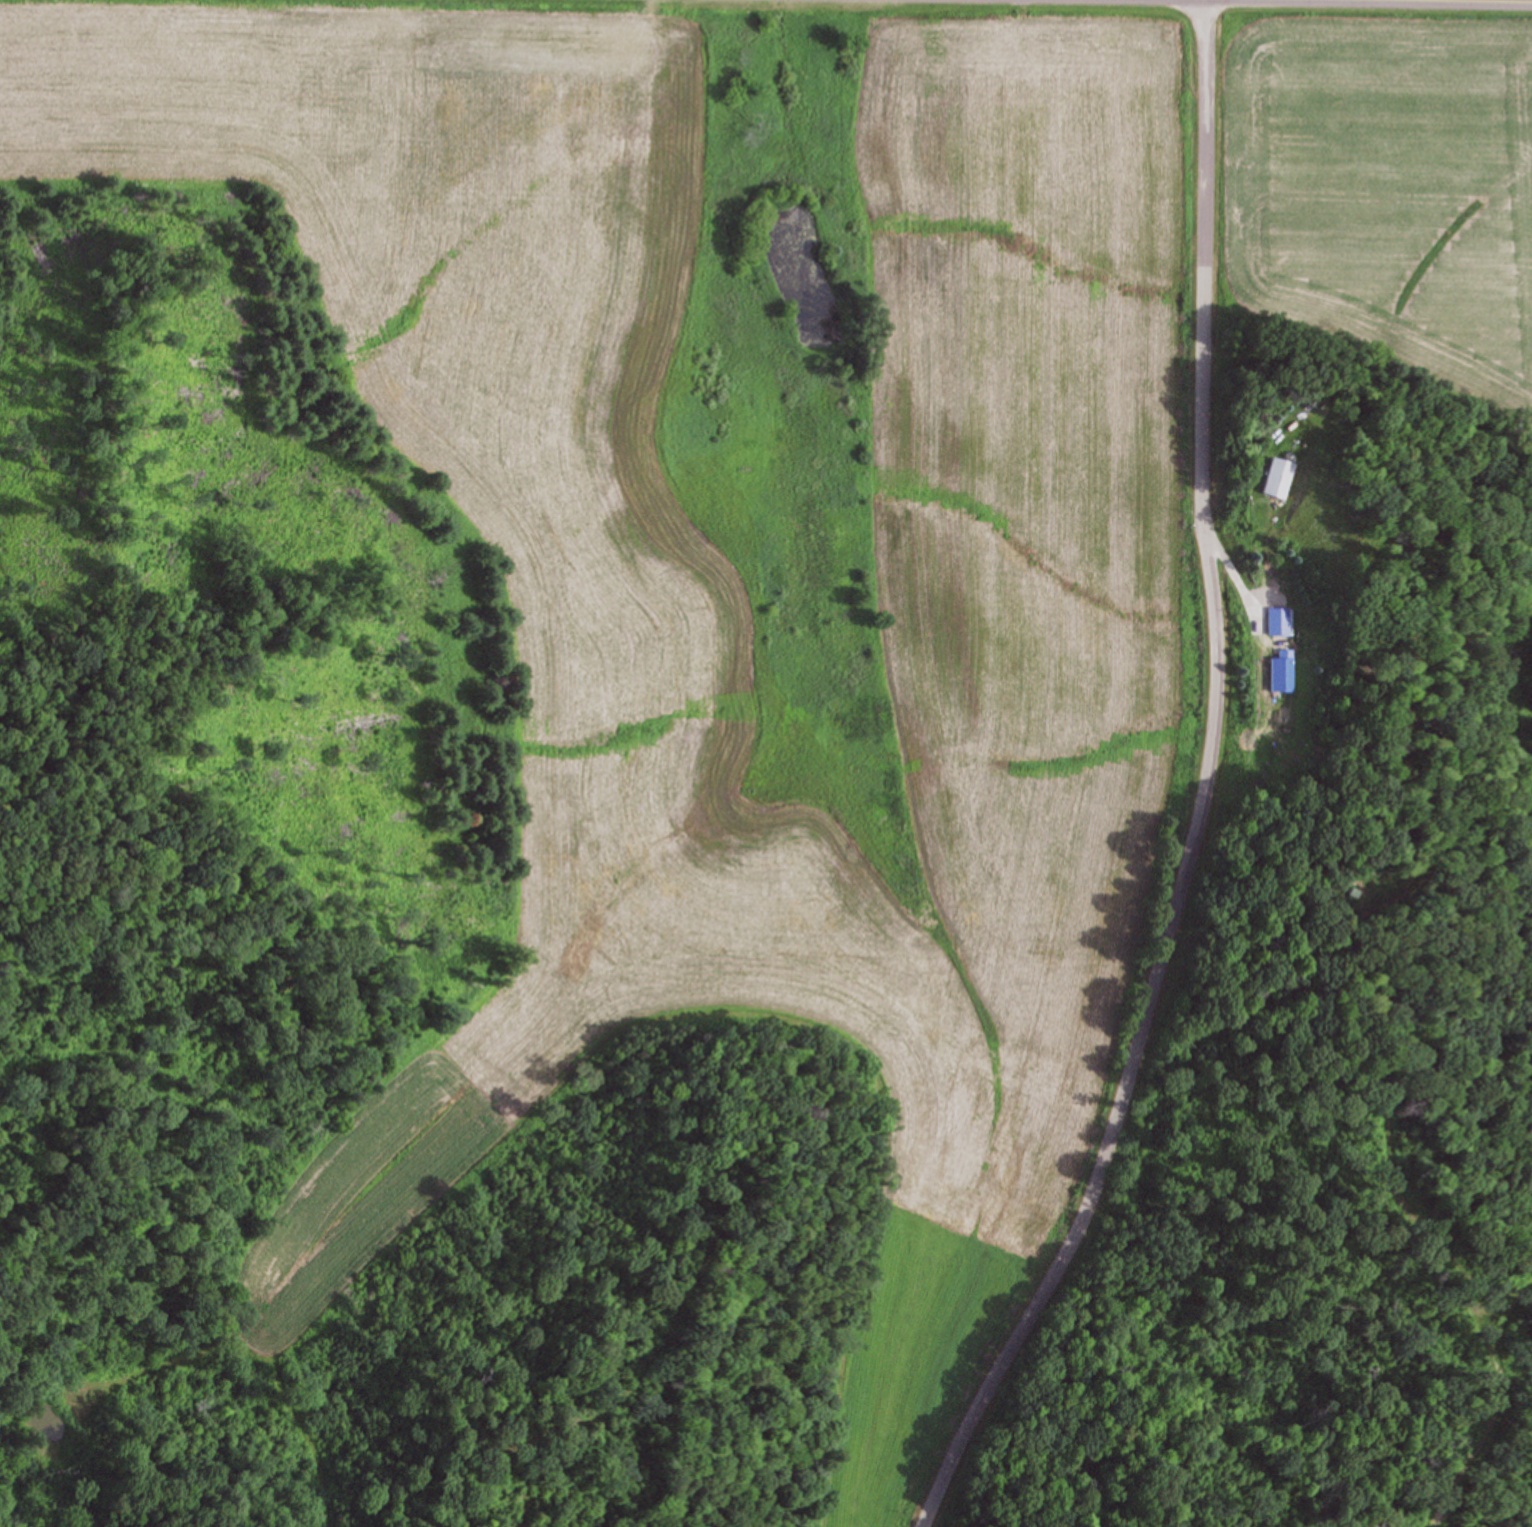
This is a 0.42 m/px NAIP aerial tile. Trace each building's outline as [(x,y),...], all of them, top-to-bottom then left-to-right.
[(1255,494),(1280,501),(1291,463),(1265,456),(1255,494)] [(1268,658),(1268,691),(1288,691),(1288,658),(1268,658)]
